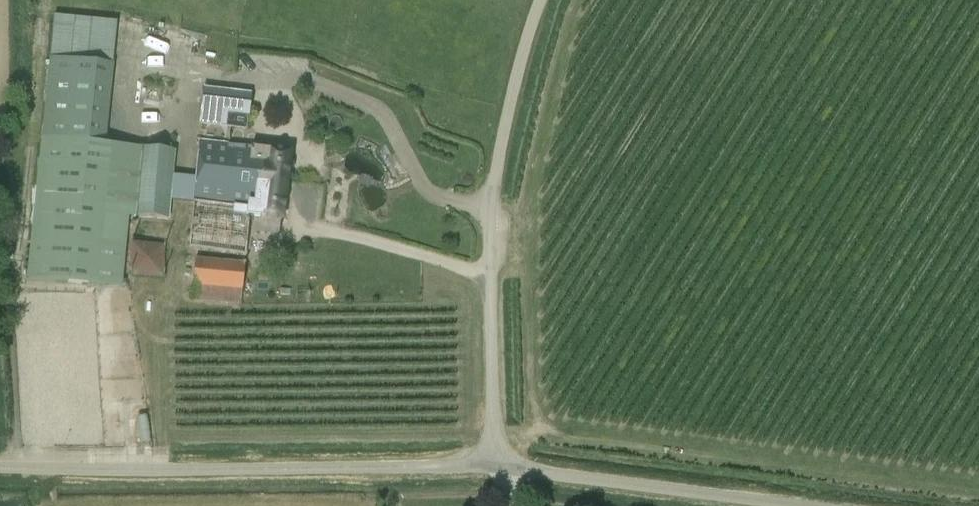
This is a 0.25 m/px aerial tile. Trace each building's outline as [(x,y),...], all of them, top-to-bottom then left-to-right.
[(129,210),(98,207),(113,65),(49,58),(27,278),(121,288),(129,210)] [(248,95),(203,90),(201,112),(203,112),(245,117),(248,95)] [(199,141),(193,201),(188,248),(245,256),(248,218),(261,220),(259,233),(279,234),(280,220),(283,220),(284,210),(290,151),(250,148),(228,146),(228,144),(199,141)] [(168,220),(175,152),(140,148),(133,217),(168,220)] [(134,276),(166,277),(167,244),(135,243),(134,276)] [(191,287),(191,300),(238,304),(240,290),(241,290),(244,264),(195,259),(191,287)]
